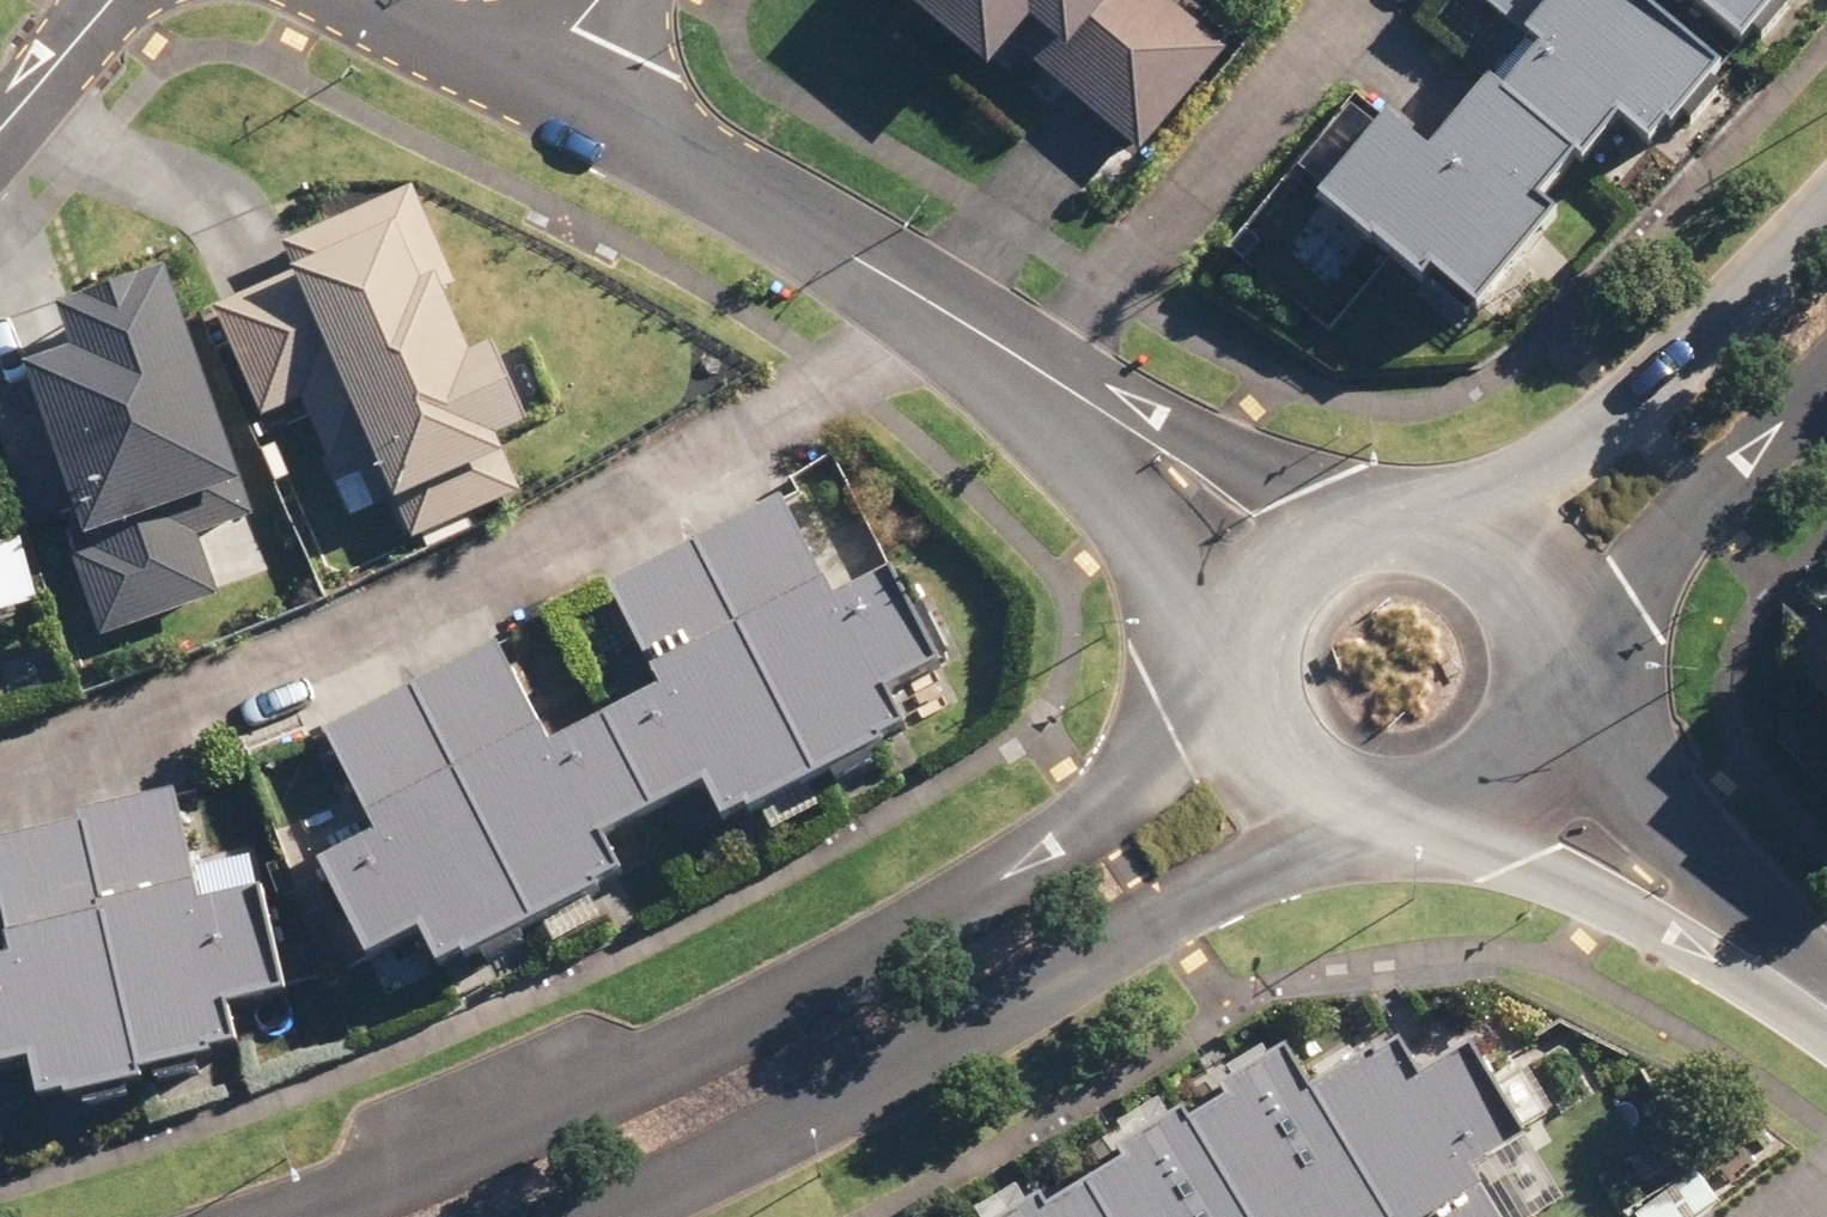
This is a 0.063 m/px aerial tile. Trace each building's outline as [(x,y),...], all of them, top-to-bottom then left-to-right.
[(990,59),(997,51),(1015,67),(1034,45),(1155,150),(1245,46),(1191,0),(922,0),(990,59)] [(1680,0),(1503,0),(1560,44),(1536,75),(1521,64),(1460,142),(1415,107),(1356,183),(1460,264),(1465,257),(1519,299),(1593,204),(1573,189),(1607,145),(1622,156),(1653,117),(1666,127),(1733,41),(1680,0)] [(1777,30),(1799,0),(1741,0),(1777,30)] [(498,350),(424,180),(301,233),(318,272),(229,310),(273,413),(316,395),(345,463),(400,439),(425,496),(539,447),(530,426),(554,416),(521,340),(498,350)] [(190,264),(81,306),(97,347),(56,363),(59,371),(0,394),(0,400),(43,512),(98,491),(116,539),(84,551),(118,639),(235,594),(198,498),(269,471),(190,264)] [(513,627),(338,729),(393,826),(347,852),(402,947),(449,920),(473,961),(652,858),(636,830),(734,773),(758,816),(936,713),(921,686),(977,654),(925,564),(859,602),(794,492),(628,588),(683,682),(580,742),(513,627)] [(16,547),(0,493),(0,552),(16,547)] [(11,619),(0,579),(0,622),(11,619)] [(319,982),(287,879),(275,883),(267,857),(212,870),(191,786),(6,831),(35,952),(0,961),(0,1077),(57,1059),(69,1099),(278,1033),(267,998),(319,982)] [(1501,1191),(1520,1180),(1508,1161),(1556,1133),(1503,1043),(1457,1071),(1434,1032),(1347,1084),(1321,1040),(1257,1078),(1262,1086),(1221,1111),(1216,1102),(1156,1137),(1165,1152),(1081,1201),(1076,1193),(1036,1216),(1516,1216),(1501,1191)]
